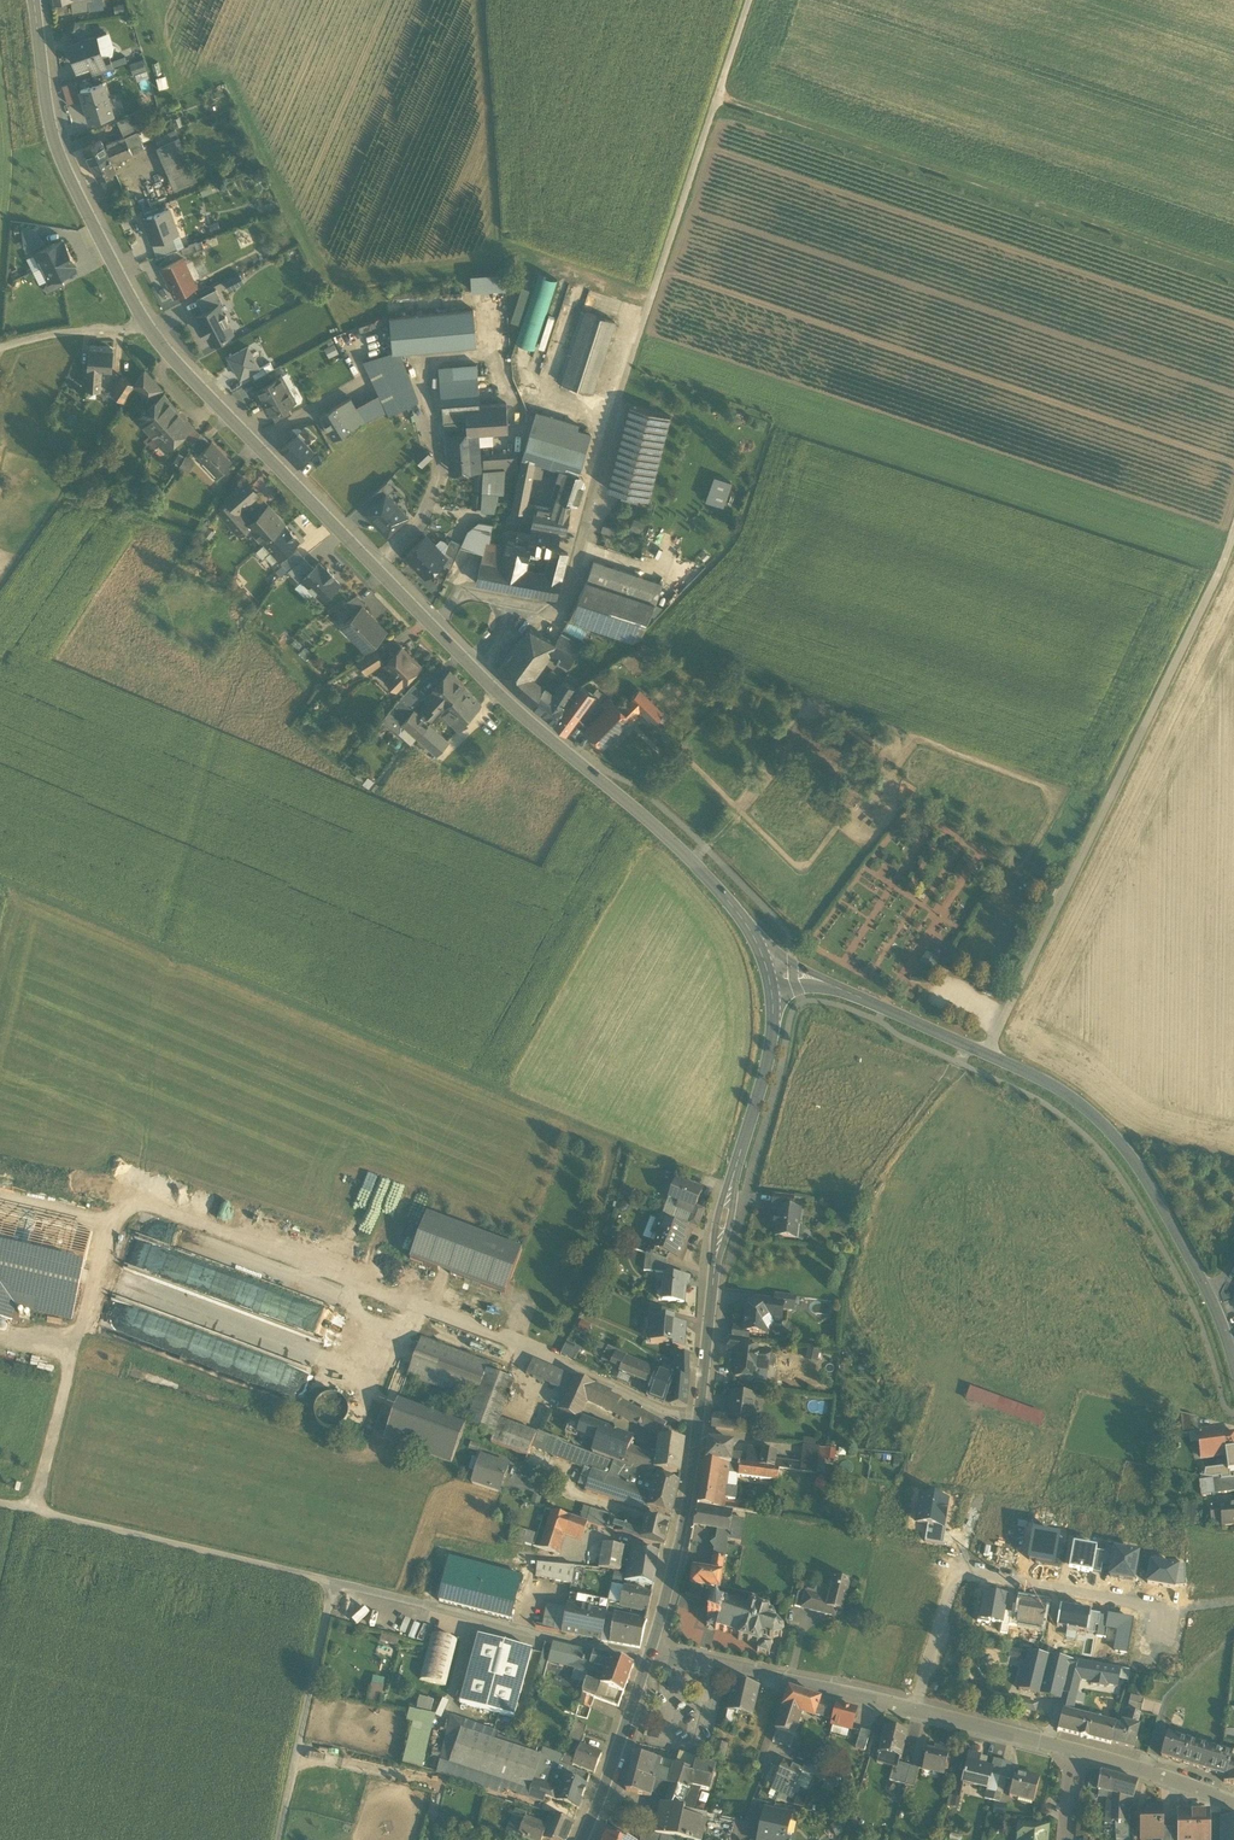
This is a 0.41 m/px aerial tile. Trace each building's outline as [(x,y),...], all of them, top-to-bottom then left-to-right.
[(90,11),(88,1),(94,1),(94,0),(73,0),(75,13),(90,11)] [(94,1),(88,1),(90,11),(103,9),(102,0),(94,0),(94,1)] [(124,4),(114,6),(115,14),(125,13),(124,4)] [(67,33),(72,36),(77,35),(80,30),(84,30),(84,25),(80,25),(75,22),(70,23),(67,27),(67,33)] [(109,32),(96,36),(104,58),(110,56),(112,55),(113,45),(109,32)] [(78,64),(84,67),(90,65),(104,60),(104,58),(96,36),(69,46),(74,60),(76,59),(78,64)] [(90,65),(93,75),(114,68),(111,61),(110,56),(104,58),(104,60),(90,65)] [(125,56),(111,61),(114,68),(128,63),(125,56)] [(147,70),(144,59),(130,63),(134,74),(135,74),(147,70)] [(147,70),(135,74),(137,81),(149,77),(147,70)] [(164,75),(155,78),(158,89),(167,86),(164,75)] [(75,81),(62,86),(68,104),(81,99),(75,81)] [(103,82),(80,89),(90,121),(113,114),(103,82)] [(117,121),(121,129),(133,124),(130,116),(117,121)] [(155,136),(165,132),(162,122),(151,126),(155,136)] [(124,135),(129,146),(141,142),(137,132),(133,124),(121,129),(124,136),(124,135)] [(146,128),(137,132),(141,142),(150,138),(146,128)] [(155,137),(177,188),(196,180),(175,129),(155,137)] [(105,148),(109,155),(118,151),(129,146),(124,135),(124,136),(107,143),(108,146),(105,148)] [(83,148),(91,164),(109,155),(105,148),(101,139),(83,148)] [(145,149),(141,142),(129,146),(118,151),(121,157),(122,160),(145,149)] [(121,157),(118,151),(109,155),(112,162),(115,160),(116,164),(122,161),(122,160),(121,157)] [(112,162),(109,155),(91,164),(99,180),(116,171),(112,162)] [(211,186),(200,190),(203,196),(213,192),(211,186)] [(144,210),(141,203),(131,207),(133,214),(144,210)] [(172,235),(178,233),(173,220),(170,221),(166,210),(143,218),(148,231),(150,230),(154,241),(155,242),(172,235)] [(24,246),(41,237),(36,227),(21,225),(24,246)] [(179,233),(178,233),(172,235),(177,249),(181,248),(184,247),(179,233)] [(155,242),(154,241),(152,242),(157,257),(177,249),(172,235),(155,242)] [(24,246),(27,252),(44,244),(41,237),(24,246)] [(37,257),(41,266),(70,252),(64,241),(63,242),(61,239),(36,251),(37,253),(38,256),(37,257)] [(181,248),(184,255),(204,247),(202,241),(184,247),(181,248)] [(75,264),(70,252),(41,266),(46,276),(48,275),(50,280),(75,268),(74,265),(75,264)] [(38,256),(37,253),(26,258),(33,271),(41,266),(37,257),(38,256)] [(161,269),(175,297),(196,287),(183,259),(161,269)] [(244,282),(239,273),(224,281),(229,290),(244,282)] [(472,291),(505,288),(504,273),(471,276),(472,291)] [(535,349),(558,279),(538,273),(533,289),(521,324),(515,342),(535,349)] [(44,287),(47,293),(65,285),(61,278),(44,287)] [(521,324),(533,289),(522,286),(511,320),(521,324)] [(216,288),(196,298),(204,312),(218,305),(218,306),(223,303),(216,288)] [(202,325),(207,334),(212,344),(232,333),(227,323),(229,322),(225,314),(223,315),(218,306),(218,305),(204,312),(197,316),(202,325)] [(389,317),(392,352),(400,352),(476,345),(473,309),(389,317)] [(559,381),(592,392),(615,322),(582,311),(559,381)] [(339,352),(334,343),(324,348),(329,357),(339,352)] [(240,378),(251,372),(260,368),(248,346),(228,357),(240,378)] [(89,348),(88,368),(88,369),(101,370),(111,371),(112,350),(89,348)] [(403,361),(400,352),(392,352),(385,354),(363,361),(376,388),(380,395),(387,411),(389,415),(418,402),(407,373),(403,361)] [(270,362),(260,368),(251,372),(255,379),(269,371),(274,368),(270,362)] [(479,392),(477,365),(453,366),(455,394),(479,392)] [(441,395),(455,394),(453,366),(439,368),(441,395)] [(100,390),(101,370),(88,369),(88,368),(82,368),(81,384),(86,384),(86,389),(100,390)] [(134,385),(149,401),(162,389),(145,370),(134,385)] [(253,380),(257,388),(273,379),(269,371),(255,379),(253,380)] [(280,376),(287,388),(294,385),(287,372),(280,376)] [(257,396),(261,403),(287,388),(280,376),(273,379),(257,388),(260,394),(257,396)] [(110,394),(123,402),(134,385),(121,377),(110,394)] [(301,397),(294,385),(287,388),(294,401),(301,397)] [(294,401),(287,388),(261,403),(265,410),(268,408),(271,414),(287,405),(294,401)] [(479,405),(479,392),(455,394),(441,395),(444,423),(459,422),(460,434),(467,434),(465,406),(479,405)] [(155,437),(166,449),(175,441),(179,442),(182,439),(184,437),(184,433),(192,426),(164,394),(140,416),(143,419),(141,423),(154,437),(155,437)] [(380,395),(376,397),(384,412),(385,412),(387,411),(380,395)] [(357,408),(364,421),(384,412),(376,397),(357,408)] [(336,406),(349,430),(364,421),(357,408),(351,398),(336,406)] [(506,403),(479,405),(465,406),(467,434),(471,433),(471,434),(478,434),(492,433),(508,431),(506,403)] [(271,414),(276,422),(292,413),(287,405),(271,414)] [(609,489),(648,500),(670,416),(631,405),(609,489)] [(329,429),(334,439),(349,430),(336,406),(321,415),(329,429)] [(535,412),(534,417),(577,430),(579,425),(535,412)] [(591,434),(577,430),(534,417),(522,457),(535,461),(544,464),(564,470),(578,474),(579,473),(591,434)] [(448,435),(460,434),(459,422),(444,423),(445,436),(448,435)] [(191,449),(192,447),(200,434),(192,426),(184,433),(184,437),(182,439),(191,449)] [(200,433),(200,434),(192,447),(198,453),(209,443),(200,433)] [(448,435),(450,469),(467,468),(467,472),(475,471),(480,471),(479,456),(479,454),(478,446),(478,434),(471,434),(471,433),(467,434),(460,434),(448,435)] [(493,445),(492,433),(478,434),(478,446),(493,445)] [(282,449),(299,465),(313,451),(297,434),(282,449)] [(197,454),(217,475),(231,463),(211,441),(209,443),(198,453),(197,454)] [(422,465),(431,456),(424,448),(415,457),(422,465)] [(483,454),(484,456),(484,471),(503,469),(517,468),(518,468),(517,453),(483,454)] [(533,476),(535,461),(522,457),(511,509),(535,514),(537,506),(527,504),(533,476)] [(179,467),(188,472),(194,463),(185,458),(179,467)] [(542,477),(544,464),(535,461),(533,476),(542,477)] [(484,471),(480,471),(480,474),(483,474),(482,477),(481,491),(482,491),(481,510),(494,512),(503,470),(503,469),(484,471)] [(564,470),(555,498),(570,502),(577,504),(584,480),(579,473),(578,474),(564,470)] [(732,481),(714,475),(705,501),(724,506),(732,481)] [(481,491),(482,477),(475,477),(474,491),(481,491)] [(229,503),(237,512),(257,495),(245,481),(225,499),(229,503)] [(371,496),(377,502),(386,494),(387,495),(394,488),(387,481),(371,496)] [(394,488),(387,495),(392,501),(399,494),(394,488)] [(407,516),(392,501),(387,495),(386,494),(377,502),(366,513),(387,535),(407,516)] [(473,508),(480,510),(481,494),(474,494),(473,508)] [(568,511),(570,502),(555,498),(552,508),(568,511)] [(241,534),(249,527),(236,513),(237,512),(229,503),(220,511),(241,534)] [(564,532),(568,511),(552,508),(537,506),(535,514),(532,527),(559,531),(564,532)] [(249,527),(264,544),(285,525),(269,508),(249,527)] [(644,522),(633,518),(629,529),(639,533),(644,522)] [(461,545),(460,547),(483,553),(486,541),(489,542),(492,524),(479,522),(468,531),(461,545)] [(290,530),(285,525),(264,544),(270,552),(265,556),(273,565),(300,541),(295,536),(296,536),(290,530)] [(601,532),(612,536),(614,529),(603,525),(601,532)] [(559,531),(532,527),(532,526),(531,534),(529,546),(530,546),(548,549),(548,550),(551,550),(555,551),(559,531)] [(215,532),(209,527),(203,535),(210,540),(215,532)] [(508,540),(506,546),(507,546),(503,561),(505,566),(514,568),(524,571),(524,570),(530,546),(529,546),(531,534),(518,532),(516,542),(508,540)] [(444,559),(441,556),(434,548),(434,544),(428,538),(424,538),(423,538),(406,554),(419,567),(417,569),(425,577),(440,563),(444,559)] [(440,539),(434,544),(434,548),(441,556),(444,553),(448,544),(445,541),(443,539),(440,539)] [(440,563),(451,567),(460,546),(461,545),(450,539),(448,544),(444,553),(441,556),(444,559),(440,563)] [(506,546),(489,542),(486,541),(483,553),(481,561),(505,566),(503,561),(507,546),(506,546)] [(270,552),(264,544),(259,549),(265,556),(270,552)] [(297,549),(286,559),(293,566),(304,557),(297,549)] [(568,553),(555,551),(551,550),(549,560),(565,563),(568,553)] [(287,571),(299,583),(303,580),(302,579),(314,567),(304,557),(293,566),(287,571)] [(287,571),(293,566),(286,559),(281,564),(287,571)] [(549,560),(545,574),(560,577),(559,578),(561,578),(565,563),(549,560)] [(476,583),(510,589),(514,568),(505,566),(481,561),(476,583)] [(587,580),(569,619),(633,641),(641,633),(650,615),(656,604),(662,584),(594,561),(587,580)] [(314,567),(302,579),(303,580),(322,600),(339,583),(333,576),(334,575),(327,568),(326,569),(319,562),(314,567)] [(545,574),(524,570),(524,571),(514,568),(510,589),(536,594),(556,598),(559,578),(560,577),(545,574)] [(343,603),(354,615),(362,607),(363,608),(366,604),(357,595),(343,603)] [(666,608),(656,604),(650,615),(656,618),(666,608)] [(353,638),(362,647),(374,636),(377,639),(386,631),(363,608),(362,607),(354,615),(344,624),(355,635),(353,638)] [(342,627),(353,638),(355,635),(344,624),(342,627)] [(547,654),(555,644),(555,643),(530,630),(497,674),(517,692),(524,698),(537,681),(531,677),(547,655),(547,654)] [(560,634),(555,643),(555,644),(575,655),(580,645),(560,634)] [(374,636),(362,647),(365,651),(377,639),(374,636)] [(547,655),(569,666),(575,655),(555,644),(547,654),(547,655)] [(305,647),(298,654),(305,661),(312,654),(305,647)] [(387,680),(396,690),(420,666),(402,648),(385,665),(394,674),(387,680)] [(358,662),(366,674),(384,662),(376,650),(358,662)] [(429,693),(430,694),(443,707),(463,688),(464,687),(465,687),(450,672),(429,693)] [(531,704),(553,723),(570,701),(581,685),(580,684),(576,689),(559,679),(551,691),(544,686),(531,704)] [(524,698),(531,704),(544,686),(537,681),(524,698)] [(406,705),(411,700),(419,690),(413,684),(400,699),(405,704),(406,705)] [(581,685),(570,701),(582,711),(594,694),(593,694),(581,685)] [(478,706),(463,688),(443,707),(440,710),(458,729),(467,721),(465,718),(478,706)] [(425,695),(419,690),(411,700),(414,703),(416,704),(425,695)] [(639,690),(629,701),(638,711),(639,710),(652,724),(655,721),(663,713),(639,690)] [(440,710),(443,707),(430,694),(426,698),(431,703),(420,716),(428,723),(440,710)] [(621,696),(614,703),(621,709),(627,703),(621,696)] [(603,746),(630,718),(621,709),(614,703),(608,698),(602,704),(608,710),(586,732),(603,746)] [(389,712),(394,716),(405,704),(400,699),(389,712)] [(565,733),(582,711),(570,701),(553,723),(553,724),(565,733)] [(630,718),(631,717),(635,714),(638,711),(629,701),(627,703),(621,709),(630,718)] [(413,710),(410,708),(406,705),(405,704),(394,716),(401,723),(413,710)] [(420,716),(413,710),(401,723),(405,726),(417,737),(428,723),(420,716)] [(383,718),(399,733),(405,726),(401,723),(394,716),(389,712),(383,718)] [(448,739),(455,731),(444,721),(437,730),(448,739)] [(417,737),(436,754),(448,741),(428,723),(417,737)] [(417,737),(405,726),(399,733),(411,743),(417,737)] [(367,776),(362,783),(369,789),(375,781),(367,776)] [(922,966),(934,972),(939,961),(930,956),(922,966)] [(696,1206),(697,1202),(693,1200),(697,1189),(676,1180),(668,1199),(679,1203),(677,1208),(692,1214),(696,1206)] [(702,1191),(697,1189),(693,1200),(697,1202),(702,1191)] [(779,1209),(793,1210),(794,1197),(773,1195),(771,1209),(779,1210),(779,1209)] [(679,1203),(668,1199),(663,1214),(678,1220),(688,1224),(692,1214),(677,1208),(679,1203)] [(688,1224),(697,1227),(704,1209),(696,1206),(692,1214),(688,1224)] [(776,1236),(796,1239),(798,1227),(800,1211),(793,1210),(779,1209),(779,1210),(778,1218),(776,1218),(775,1227),(777,1227),(776,1236)] [(83,1269),(91,1233),(0,1211),(0,1249),(83,1269)] [(849,1213),(835,1214),(836,1229),(851,1228),(849,1213)] [(659,1221),(675,1227),(678,1220),(663,1214),(661,1214),(659,1221)] [(427,1215),(410,1259),(505,1295),(522,1250),(427,1215)] [(659,1221),(658,1221),(650,1218),(643,1237),(658,1243),(660,1236),(654,1234),(659,1221)] [(669,1255),(679,1259),(689,1233),(675,1227),(659,1221),(658,1221),(659,1221),(654,1234),(660,1236),(658,1243),(655,1249),(669,1255)] [(83,1269),(0,1249),(0,1302),(16,1306),(71,1319),(83,1269)] [(655,1249),(652,1257),(666,1262),(669,1255),(655,1249)] [(665,1273),(666,1262),(652,1257),(646,1254),(645,1271),(665,1273)] [(661,1301),(683,1303),(686,1279),(663,1276),(661,1301)] [(782,1309),(793,1311),(795,1297),(788,1296),(776,1294),(775,1302),(776,1302),(775,1304),(783,1305),(782,1309)] [(748,1332),(766,1335),(767,1330),(773,1325),(780,1326),(782,1309),(783,1305),(775,1304),(776,1302),(775,1302),(755,1299),(755,1301),(748,1306),(746,1306),(743,1329),(743,1332),(748,1332)] [(12,1323),(16,1306),(0,1302),(0,1320),(12,1323)] [(649,1318),(653,1319),(653,1317),(669,1318),(670,1312),(650,1304),(649,1318)] [(674,1347),(685,1347),(686,1325),(674,1324),(669,1324),(669,1318),(653,1317),(653,1319),(651,1343),(673,1344),(674,1347)] [(590,1325),(581,1321),(578,1328),(587,1332),(590,1325)] [(314,1374),(322,1334),(280,1327),(277,1341),(279,1341),(277,1353),(273,1352),(271,1360),(278,1361),(276,1369),(283,1370),(281,1383),(296,1386),(298,1372),(314,1374)] [(734,1328),(733,1338),(732,1338),(731,1353),(738,1354),(739,1348),(748,1349),(750,1340),(747,1340),(748,1332),(743,1332),(743,1329),(734,1328)] [(407,1376),(474,1401),(486,1371),(488,1364),(422,1338),(407,1376)] [(574,1361),(575,1361),(580,1350),(566,1343),(560,1354),(574,1361)] [(602,1359),(608,1346),(600,1343),(594,1356),(602,1359)] [(601,1362),(620,1370),(626,1357),(627,1354),(608,1346),(602,1359),(601,1362)] [(746,1381),(751,1381),(753,1379),(755,1379),(756,1371),(767,1372),(769,1354),(758,1353),(759,1351),(748,1349),(739,1348),(738,1354),(737,1360),(736,1368),(735,1377),(744,1378),(746,1381)] [(819,1350),(807,1348),(805,1360),(817,1363),(819,1350)] [(674,1378),(687,1380),(687,1355),(675,1356),(674,1378)] [(632,1375),(652,1383),(657,1371),(626,1357),(620,1370),(632,1375)] [(532,1360),(526,1374),(568,1393),(574,1379),(532,1360)] [(632,1375),(620,1370),(617,1379),(628,1384),(632,1375)] [(514,1382),(486,1371),(474,1401),(465,1426),(464,1427),(493,1438),(499,1420),(514,1382)] [(647,1397),(664,1403),(674,1378),(657,1371),(652,1383),(647,1397)] [(612,1412),(613,1411),(621,1401),(610,1395),(609,1391),(575,1377),(574,1379),(568,1393),(559,1411),(571,1417),(576,1419),(579,1418),(586,1401),(612,1412)] [(664,1403),(670,1406),(674,1378),(664,1403)] [(687,1380),(674,1378),(670,1406),(686,1407),(687,1380)] [(970,1388),(965,1400),(1039,1427),(1044,1415),(970,1388)] [(735,1417),(746,1418),(747,1413),(749,1412),(751,1412),(753,1396),(733,1393),(730,1416),(735,1417)] [(329,1429),(337,1428),(343,1424),(347,1418),(348,1410),(345,1403),(340,1397),(333,1395),(325,1396),(319,1400),(315,1406),(314,1414),(316,1421),(322,1426),(329,1429)] [(451,1464),(464,1427),(465,1426),(398,1401),(383,1439),(451,1464)] [(613,1411),(621,1416),(627,1405),(621,1401),(613,1411)] [(621,1416),(633,1423),(639,1411),(627,1405),(621,1416)] [(665,1425),(639,1411),(633,1423),(659,1438),(665,1425)] [(712,1428),(733,1431),(734,1423),(727,1422),(728,1416),(714,1414),(712,1428)] [(1180,1414),(1183,1434),(1189,1434),(1198,1432),(1196,1418),(1180,1414)] [(576,1419),(571,1417),(565,1432),(576,1437),(578,1434),(584,1420),(579,1418),(576,1419)] [(536,1434),(499,1420),(493,1438),(491,1443),(527,1456),(536,1434)] [(596,1441),(602,1427),(584,1420),(578,1434),(596,1441)] [(622,1465),(623,1464),(630,1447),(633,1439),(602,1427),(596,1441),(591,1453),(622,1465)] [(1225,1455),(1225,1450),(1233,1448),(1233,1435),(1216,1437),(1215,1430),(1198,1432),(1200,1443),(1201,1458),(1225,1455)] [(531,1448),(551,1456),(558,1441),(558,1440),(548,1436),(538,1432),(531,1448)] [(1191,1444),(1200,1443),(1198,1432),(1189,1434),(1191,1444)] [(654,1470),(679,1474),(684,1441),(659,1438),(656,1457),(654,1470)] [(803,1438),(802,1445),(815,1446),(815,1439),(803,1438)] [(740,1465),(760,1467),(763,1450),(748,1448),(747,1456),(732,1454),(734,1442),(708,1439),(705,1461),(729,1464),(731,1464),(740,1465)] [(586,1491),(647,1512),(648,1508),(647,1508),(657,1476),(657,1475),(650,1474),(648,1476),(558,1441),(551,1456),(585,1469),(593,1472),(587,1487),(586,1491)] [(480,1446),(471,1442),(467,1450),(477,1454),(480,1446)] [(802,1445),(801,1462),(800,1471),(817,1474),(818,1459),(820,1448),(820,1447),(815,1446),(802,1445)] [(639,1451),(630,1447),(623,1464),(632,1468),(639,1451)] [(835,1449),(825,1448),(824,1460),(834,1461),(835,1449)] [(1225,1450),(1225,1455),(1227,1467),(1227,1472),(1230,1471),(1233,1471),(1233,1448),(1225,1450)] [(763,1449),(763,1450),(760,1467),(774,1468),(776,1459),(777,1452),(763,1449)] [(656,1457),(639,1451),(632,1468),(647,1473),(648,1471),(654,1470),(656,1457)] [(472,1483),(499,1493),(508,1465),(481,1456),(472,1483)] [(801,1462),(776,1459),(774,1468),(779,1469),(800,1471),(801,1462)] [(728,1472),(729,1464),(705,1461),(704,1462),(697,1504),(723,1508),(724,1498),(726,1486),(728,1472)] [(728,1472),(739,1473),(740,1465),(731,1464),(729,1464),(728,1472)] [(760,1467),(740,1465),(739,1473),(738,1476),(778,1481),(779,1469),(774,1468),(760,1467)] [(537,1472),(522,1466),(519,1475),(533,1480),(537,1472)] [(1205,1470),(1203,1477),(1211,1478),(1220,1477),(1221,1479),(1230,1478),(1230,1471),(1227,1472),(1227,1467),(1205,1470)] [(579,1484),(587,1487),(593,1472),(585,1469),(579,1484)] [(737,1487),(738,1476),(739,1473),(728,1472),(726,1486),(737,1487)] [(648,1508),(671,1516),(679,1483),(678,1483),(657,1475),(657,1476),(647,1508),(648,1508)] [(828,1483),(817,1478),(813,1487),(823,1492),(828,1483)] [(1220,1480),(1220,1478),(1204,1480),(1205,1495),(1221,1493),(1220,1480)] [(1221,1493),(1233,1492),(1233,1478),(1221,1480),(1220,1480),(1221,1493)] [(726,1486),(724,1498),(736,1500),(738,1487),(737,1487),(726,1486)] [(541,1498),(533,1495),(530,1502),(539,1505),(541,1498)] [(944,1510),(946,1500),(922,1496),(917,1523),(927,1525),(942,1527),(942,1526),(943,1518),(945,1518),(946,1510),(944,1510)] [(1189,1520),(1196,1521),(1199,1500),(1192,1499),(1189,1520)] [(1222,1527),(1233,1526),(1233,1504),(1219,1506),(1221,1520),(1222,1527)] [(693,1524),(719,1528),(729,1530),(731,1517),(732,1511),(697,1505),(693,1524)] [(1210,1507),(1211,1521),(1221,1520),(1219,1506),(1210,1507)] [(587,1523),(591,1510),(583,1507),(579,1520),(587,1523)] [(579,1520),(551,1511),(545,1509),(537,1532),(533,1546),(559,1555),(565,1536),(581,1541),(587,1523),(579,1520)] [(591,1524),(606,1529),(610,1515),(591,1510),(587,1523),(591,1524)] [(715,1547),(714,1557),(723,1558),(726,1539),(739,1541),(743,1519),(731,1517),(729,1530),(719,1528),(717,1540),(713,1543),(715,1547)] [(660,1545),(664,1546),(668,1526),(645,1520),(642,1533),(640,1540),(660,1545)] [(537,1532),(527,1528),(511,1523),(505,1543),(521,1548),(523,1543),(533,1546),(537,1532)] [(617,1533),(640,1540),(642,1533),(629,1529),(630,1527),(620,1524),(619,1529),(614,1527),(613,1531),(617,1533)] [(943,1545),(946,1527),(942,1526),(942,1527),(927,1525),(925,1542),(943,1545)] [(1044,1563),(1045,1563),(1047,1552),(1055,1554),(1057,1546),(1057,1545),(1058,1537),(1033,1533),(1028,1560),(1035,1561),(1044,1563)] [(601,1543),(598,1568),(619,1571),(621,1565),(627,1566),(627,1564),(630,1548),(601,1543)] [(1092,1574),(1092,1573),(1096,1551),(1097,1548),(1073,1544),(1068,1570),(1092,1574)] [(1102,1565),(1111,1567),(1114,1550),(1115,1546),(1106,1544),(1104,1553),(1102,1565)] [(1057,1545),(1057,1546),(1054,1564),(1045,1563),(1044,1563),(1043,1565),(1060,1568),(1064,1547),(1057,1545)] [(1047,1552),(1045,1563),(1054,1564),(1057,1546),(1055,1554),(1047,1552)] [(630,1548),(627,1564),(656,1569),(659,1553),(630,1548)] [(1138,1554),(1114,1550),(1111,1567),(1109,1576),(1133,1581),(1138,1554)] [(1100,1574),(1102,1565),(1104,1553),(1096,1551),(1092,1573),(1100,1574)] [(719,1589),(722,1573),(724,1558),(723,1558),(714,1557),(713,1557),(711,1571),(693,1568),(690,1585),(719,1589)] [(439,1600),(510,1619),(519,1584),(521,1577),(449,1559),(443,1585),(439,1599),(439,1600)] [(536,1576),(572,1584),(575,1567),(537,1563),(536,1570),(536,1572),(536,1576)] [(653,1585),(656,1569),(627,1564),(627,1566),(626,1572),(624,1580),(653,1585)] [(1176,1568),(1151,1564),(1147,1583),(1173,1588),(1173,1587),(1177,1568),(1176,1568)] [(1177,1565),(1176,1568),(1177,1568),(1173,1587),(1186,1586),(1184,1564),(1177,1565)] [(519,1584),(534,1588),(536,1576),(536,1572),(523,1568),(521,1577),(519,1584)] [(620,1584),(622,1573),(614,1571),(612,1582),(620,1584)] [(802,1607),(835,1616),(836,1610),(843,1611),(851,1583),(835,1579),(832,1589),(830,1599),(808,1593),(805,1592),(802,1606),(802,1607)] [(422,1595),(439,1599),(443,1585),(427,1581),(422,1595)] [(619,1604),(624,1587),(611,1584),(607,1602),(619,1604)] [(808,1591),(808,1593),(830,1599),(832,1589),(817,1585),(816,1592),(808,1591)] [(624,1587),(619,1604),(648,1611),(652,1593),(624,1587)] [(795,1606),(802,1607),(802,1606),(805,1592),(799,1591),(795,1606)] [(985,1594),(984,1596),(980,1620),(989,1622),(1001,1624),(1006,1598),(985,1594)] [(562,1633),(601,1641),(607,1612),(608,1603),(570,1595),(567,1611),(562,1633)] [(768,1655),(768,1656),(769,1655),(769,1654),(772,1645),(772,1644),(772,1643),(771,1644),(770,1643),(771,1640),(772,1640),(773,1638),(779,1637),(780,1638),(781,1637),(780,1636),(782,1629),(784,1629),(784,1627),(782,1628),(777,1623),(778,1621),(776,1621),(776,1622),(773,1621),(774,1616),(776,1616),(775,1615),(774,1615),(772,1612),(773,1611),(773,1610),(771,1612),(770,1611),(770,1610),(769,1610),(769,1608),(768,1608),(767,1609),(759,1607),(760,1605),(759,1605),(758,1607),(751,1604),(751,1602),(750,1602),(749,1604),(747,1603),(747,1605),(749,1605),(748,1607),(745,1606),(742,1605),(742,1603),(741,1602),(740,1604),(734,1602),(735,1600),(733,1600),(733,1602),(726,1600),(727,1598),(725,1597),(725,1599),(717,1597),(716,1596),(715,1596),(716,1598),(714,1605),(711,1604),(707,1616),(710,1617),(707,1625),(706,1625),(706,1627),(708,1626),(716,1628),(715,1630),(717,1630),(717,1628),(724,1630),(723,1632),(725,1633),(725,1631),(732,1633),(731,1634),(733,1635),(733,1633),(739,1635),(739,1637),(737,1636),(736,1638),(738,1638),(738,1640),(739,1641),(740,1639),(747,1641),(747,1643),(748,1643),(749,1642),(756,1644),(756,1646),(757,1646),(758,1644),(760,1645),(758,1651),(757,1651),(757,1652),(758,1652),(768,1655)] [(989,1624),(989,1622),(980,1620),(984,1596),(982,1596),(977,1622),(989,1624)] [(1020,1606),(1017,1623),(1041,1627),(1045,1605),(1021,1600),(1020,1606)] [(1017,1623),(1020,1606),(1013,1605),(1009,1626),(1016,1627),(1017,1623)] [(567,1611),(547,1607),(543,1629),(562,1633),(567,1611)] [(1076,1634),(1077,1631),(1087,1633),(1091,1613),(1060,1607),(1056,1628),(1067,1630),(1066,1632),(1076,1634)] [(607,1612),(601,1641),(610,1642),(614,1614),(607,1612)] [(1094,1635),(1095,1626),(1098,1627),(1100,1615),(1091,1613),(1087,1633),(1094,1635)] [(640,1648),(646,1621),(614,1614),(610,1642),(640,1648)] [(1098,1627),(1096,1637),(1105,1638),(1107,1627),(1106,1627),(1108,1617),(1100,1616),(1098,1627)] [(1132,1620),(1109,1616),(1108,1617),(1106,1627),(1107,1627),(1116,1629),(1118,1632),(1115,1651),(1126,1653),(1132,1620)] [(1075,1641),(1076,1634),(1066,1632),(1065,1639),(1075,1641)] [(419,1680),(446,1686),(457,1640),(431,1633),(428,1645),(419,1680)] [(399,1640),(382,1636),(380,1642),(397,1647),(399,1640)] [(478,1636),(465,1683),(460,1704),(514,1718),(519,1698),(532,1651),(478,1636)] [(587,1672),(596,1674),(597,1668),(590,1666),(593,1653),(553,1642),(552,1642),(552,1645),(548,1662),(547,1663),(566,1667),(573,1669),(579,1670),(587,1672)] [(548,1662),(552,1645),(545,1643),(540,1660),(548,1662)] [(1021,1651),(1010,1649),(1008,1657),(1019,1660),(1021,1651)] [(1019,1690),(1040,1695),(1047,1665),(1049,1656),(1028,1652),(1019,1690)] [(597,1668),(605,1670),(610,1657),(593,1653),(590,1666),(597,1668)] [(1090,1683),(1090,1685),(1106,1688),(1107,1686),(1117,1687),(1119,1680),(1121,1669),(1049,1656),(1047,1665),(1067,1668),(1075,1670),(1074,1675),(1081,1677),(1080,1681),(1090,1683)] [(633,1665),(610,1657),(605,1670),(600,1685),(623,1693),(633,1665)] [(548,1662),(540,1660),(534,1682),(542,1684),(547,1663),(548,1662)] [(1040,1695),(1060,1700),(1062,1693),(1067,1668),(1047,1665),(1040,1695)] [(1075,1670),(1067,1668),(1062,1693),(1068,1695),(1064,1711),(1072,1713),(1075,1703),(1077,1694),(1080,1681),(1081,1677),(1074,1675),(1075,1670)] [(571,1681),(584,1683),(586,1680),(586,1679),(587,1672),(579,1670),(573,1669),(571,1681)] [(1119,1680),(1127,1681),(1129,1671),(1121,1669),(1119,1680)] [(586,1679),(593,1682),(596,1674),(587,1672),(586,1679)] [(380,1707),(386,1679),(372,1676),(367,1704),(380,1707)] [(584,1683),(582,1693),(594,1697),(618,1706),(623,1693),(600,1685),(593,1682),(586,1679),(586,1680),(584,1683)] [(741,1713),(751,1716),(758,1688),(734,1682),(727,1710),(741,1713)] [(783,1705),(782,1708),(802,1715),(803,1711),(815,1715),(820,1701),(820,1699),(789,1689),(783,1705)] [(590,1709),(594,1697),(582,1693),(578,1705),(590,1709)] [(1085,1696),(1077,1694),(1075,1703),(1083,1705),(1085,1696)] [(1130,1711),(1140,1713),(1144,1699),(1130,1696),(1127,1710),(1130,1711)] [(434,1701),(419,1698),(416,1712),(430,1715),(434,1701)] [(1038,1704),(1019,1698),(1016,1709),(1035,1714),(1038,1704)] [(815,1715),(833,1721),(837,1705),(820,1701),(815,1715)] [(849,1730),(851,1730),(856,1710),(837,1705),(833,1721),(832,1725),(833,1726),(849,1730)] [(794,1737),(802,1715),(782,1708),(775,1730),(776,1731),(794,1737)] [(724,1725),(738,1728),(741,1713),(727,1710),(724,1725)] [(1088,1738),(1109,1744),(1114,1724),(1072,1713),(1064,1711),(1063,1710),(1058,1730),(1080,1736),(1080,1737),(1088,1739),(1088,1738)] [(1130,1711),(1127,1723),(1137,1726),(1140,1713),(1130,1711)] [(411,1724),(403,1761),(424,1766),(434,1718),(408,1712),(406,1722),(411,1724)] [(440,1762),(449,1764),(461,1730),(464,1721),(451,1716),(449,1722),(441,1757),(440,1762)] [(464,1721),(461,1730),(495,1741),(498,1733),(464,1721)] [(574,1722),(572,1730),(584,1734),(587,1727),(574,1722)] [(1139,1726),(1137,1726),(1127,1723),(1122,1722),(1121,1727),(1115,1725),(1116,1724),(1114,1724),(1109,1742),(1133,1749),(1139,1726)] [(847,1738),(849,1730),(833,1726),(830,1733),(847,1738)] [(879,1752),(900,1757),(906,1732),(886,1727),(879,1752)] [(540,1756),(495,1741),(461,1730),(449,1764),(530,1791),(534,1780),(539,1768),(537,1767),(541,1756),(540,1756)] [(582,1742),(584,1734),(572,1730),(569,1737),(582,1742)] [(855,1748),(864,1751),(870,1733),(861,1730),(860,1733),(855,1748)] [(772,1742),(790,1748),(794,1737),(776,1731),(772,1742)] [(1160,1755),(1226,1777),(1230,1761),(1232,1754),(1167,1733),(1160,1755)] [(714,1758),(721,1760),(724,1747),(717,1745),(714,1758)] [(573,1763),(594,1772),(601,1754),(580,1746),(575,1757),(573,1763)] [(922,1771),(944,1776),(949,1751),(934,1747),(933,1751),(926,1750),(922,1770),(922,1771)] [(537,1767),(539,1768),(558,1774),(560,1766),(567,1769),(568,1767),(561,1764),(564,1756),(542,1749),(540,1756),(541,1756),(537,1767)] [(900,1757),(879,1752),(876,1764),(893,1768),(894,1766),(898,1767),(900,1757)] [(568,1767),(571,1768),(573,1765),(573,1763),(575,1757),(565,1753),(564,1756),(561,1764),(568,1767)] [(650,1779),(655,1780),(656,1781),(659,1770),(662,1761),(635,1753),(630,1774),(649,1778),(650,1779)] [(675,1766),(693,1771),(695,1763),(696,1760),(679,1754),(676,1763),(675,1766)] [(963,1783),(987,1789),(991,1774),(992,1770),(991,1770),(985,1768),(978,1766),(980,1757),(969,1754),(964,1776),(965,1776),(963,1783)] [(987,1758),(980,1757),(978,1766),(985,1768),(987,1758)] [(675,1766),(676,1763),(662,1759),(662,1761),(659,1770),(672,1774),(675,1766)] [(991,1774),(999,1776),(1002,1762),(993,1760),(991,1770),(992,1770),(991,1774)] [(1230,1761),(1226,1777),(1224,1782),(1233,1785),(1233,1762),(1230,1761)] [(503,1790),(528,1798),(530,1791),(449,1764),(440,1762),(438,1769),(437,1773),(501,1793),(503,1790)] [(788,1797),(790,1798),(795,1785),(801,1773),(802,1771),(784,1762),(772,1789),(779,1793),(788,1797)] [(1011,1764),(1002,1762),(999,1776),(999,1777),(1006,1778),(1008,1779),(1010,1772),(1011,1764)] [(686,1791),(681,1808),(693,1811),(700,1789),(709,1791),(712,1779),(713,1779),(714,1776),(713,1776),(715,1768),(695,1763),(693,1771),(675,1766),(672,1774),(659,1770),(656,1781),(686,1791)] [(805,1764),(802,1771),(801,1773),(813,1778),(824,1782),(828,1773),(805,1764)] [(568,1767),(567,1769),(560,1766),(558,1774),(553,1787),(549,1785),(545,1797),(578,1808),(589,1776),(571,1768),(568,1767)] [(909,1770),(909,1769),(898,1767),(894,1766),(893,1768),(889,1781),(905,1785),(914,1788),(919,1770),(919,1769),(910,1767),(909,1770)] [(553,1787),(558,1774),(539,1768),(534,1780),(549,1785),(553,1787)] [(1088,1788),(1097,1790),(1097,1789),(1100,1772),(1092,1769),(1088,1788)] [(1107,1792),(1113,1794),(1117,1776),(1100,1771),(1100,1772),(1097,1789),(1097,1790),(1107,1793),(1107,1792)] [(801,1773),(795,1785),(807,1791),(813,1778),(801,1773)] [(828,1773),(824,1782),(821,1790),(831,1794),(838,1777),(828,1773)] [(1017,1802),(1032,1805),(1032,1803),(1033,1803),(1039,1779),(1015,1773),(1013,1780),(1009,1797),(1018,1799),(1017,1802)] [(626,1790),(651,1798),(652,1792),(655,1780),(650,1779),(649,1778),(630,1774),(626,1790)] [(987,1791),(995,1793),(999,1777),(999,1776),(991,1774),(987,1789),(987,1791)] [(1138,1782),(1117,1776),(1113,1794),(1120,1796),(1126,1797),(1133,1799),(1138,1782)] [(1002,1794),(1006,1778),(999,1777),(995,1793),(1001,1794),(1002,1794)] [(545,1797),(549,1785),(534,1780),(530,1791),(528,1798),(543,1804),(545,1797)] [(686,1791),(656,1781),(655,1780),(652,1792),(667,1798),(665,1805),(681,1808),(686,1791)] [(962,1785),(986,1791),(987,1791),(987,1789),(963,1783),(962,1785)] [(986,1791),(984,1799),(992,1801),(995,1793),(987,1791),(986,1791)] [(1115,1822),(1118,1822),(1119,1797),(1113,1797),(1113,1794),(1107,1792),(1107,1793),(1106,1810),(1105,1824),(1115,1824),(1115,1822)] [(788,1797),(779,1793),(776,1800),(782,1800),(786,1802),(788,1797)] [(1001,1794),(995,1793),(992,1801),(999,1803),(1001,1794)] [(1120,1796),(1113,1794),(1113,1797),(1119,1797),(1118,1822),(1125,1822),(1126,1807),(1126,1797),(1120,1796)] [(805,1798),(796,1796),(793,1806),(803,1808),(805,1798)] [(951,1807),(958,1808),(960,1799),(953,1797),(951,1807)] [(1007,1804),(994,1803),(993,1814),(1005,1815),(1007,1804)] [(693,1811),(681,1808),(665,1805),(661,1804),(655,1833),(655,1834),(662,1836),(678,1839),(682,1839),(701,1839),(706,1814),(704,1813),(693,1811)] [(1141,1839),(1146,1839),(1161,1839),(1162,1839),(1162,1828),(1161,1807),(1148,1807),(1148,1819),(1141,1819),(1141,1839)] [(763,1816),(789,1822),(791,1815),(765,1809),(763,1816)] [(515,1810),(513,1815),(524,1820),(526,1814),(515,1810)] [(1206,1831),(1209,1831),(1209,1811),(1189,1811),(1189,1814),(1178,1814),(1178,1828),(1178,1839),(1207,1839),(1206,1831)] [(518,1835),(524,1820),(513,1815),(507,1830),(518,1835)] [(548,1839),(566,1839),(573,1823),(551,1815),(545,1829),(542,1837),(542,1838),(548,1839)] [(787,1834),(791,1835),(793,1834),(795,1826),(793,1824),(793,1822),(789,1822),(763,1816),(758,1839),(785,1839),(787,1834)] [(1221,1817),(1221,1839),(1233,1839),(1233,1817),(1221,1817)] [(524,1820),(518,1835),(531,1839),(541,1839),(542,1838),(542,1837),(545,1829),(524,1820)] [(1125,1822),(1118,1822),(1115,1822),(1115,1824),(1115,1837),(1126,1837),(1125,1822)] [(843,1833),(838,1823),(831,1826),(836,1837),(843,1833)] [(1047,1827),(1018,1824),(1017,1839),(1046,1839),(1047,1827)] [(1169,1828),(1162,1828),(1162,1839),(1161,1839),(1169,1839),(1169,1828)] [(1169,1828),(1169,1839),(1178,1839),(1178,1828),(1169,1828)] [(662,1836),(655,1834),(642,1831),(640,1839),(661,1839),(662,1836)]
